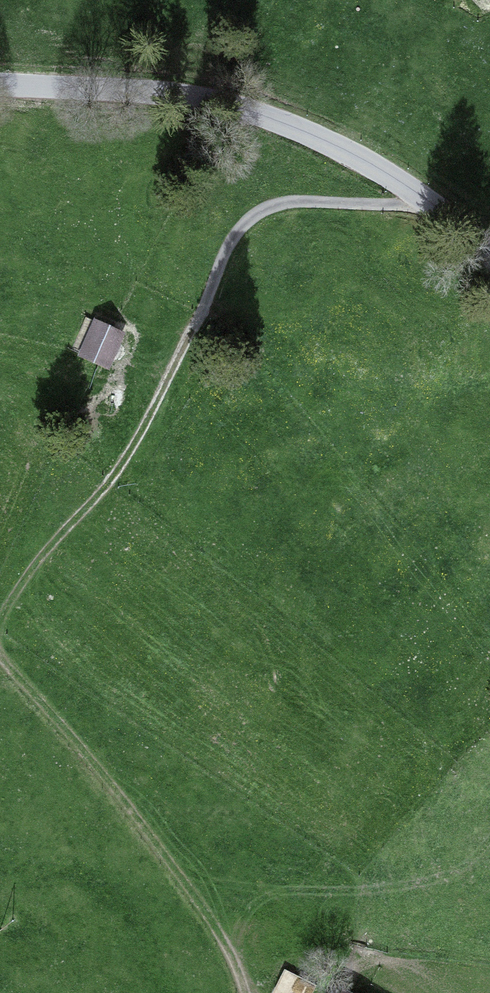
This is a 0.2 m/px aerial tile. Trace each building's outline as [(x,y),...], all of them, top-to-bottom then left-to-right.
[(94,323),(80,355),(105,366),(119,335),(94,323)]
